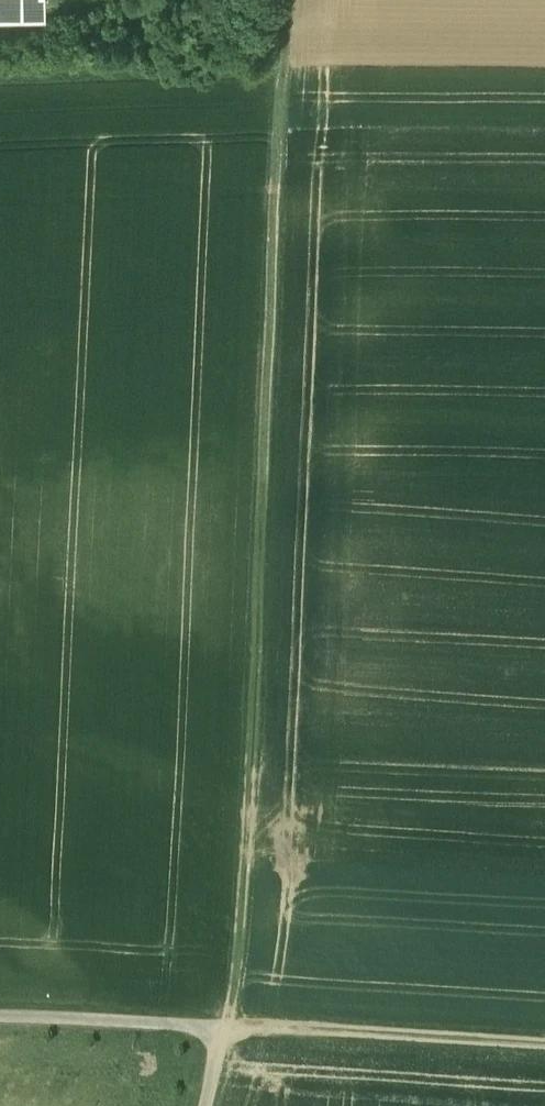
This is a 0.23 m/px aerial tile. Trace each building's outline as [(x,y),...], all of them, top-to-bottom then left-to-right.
[(45,10),(45,0),(0,0),(0,11),(45,10)]
